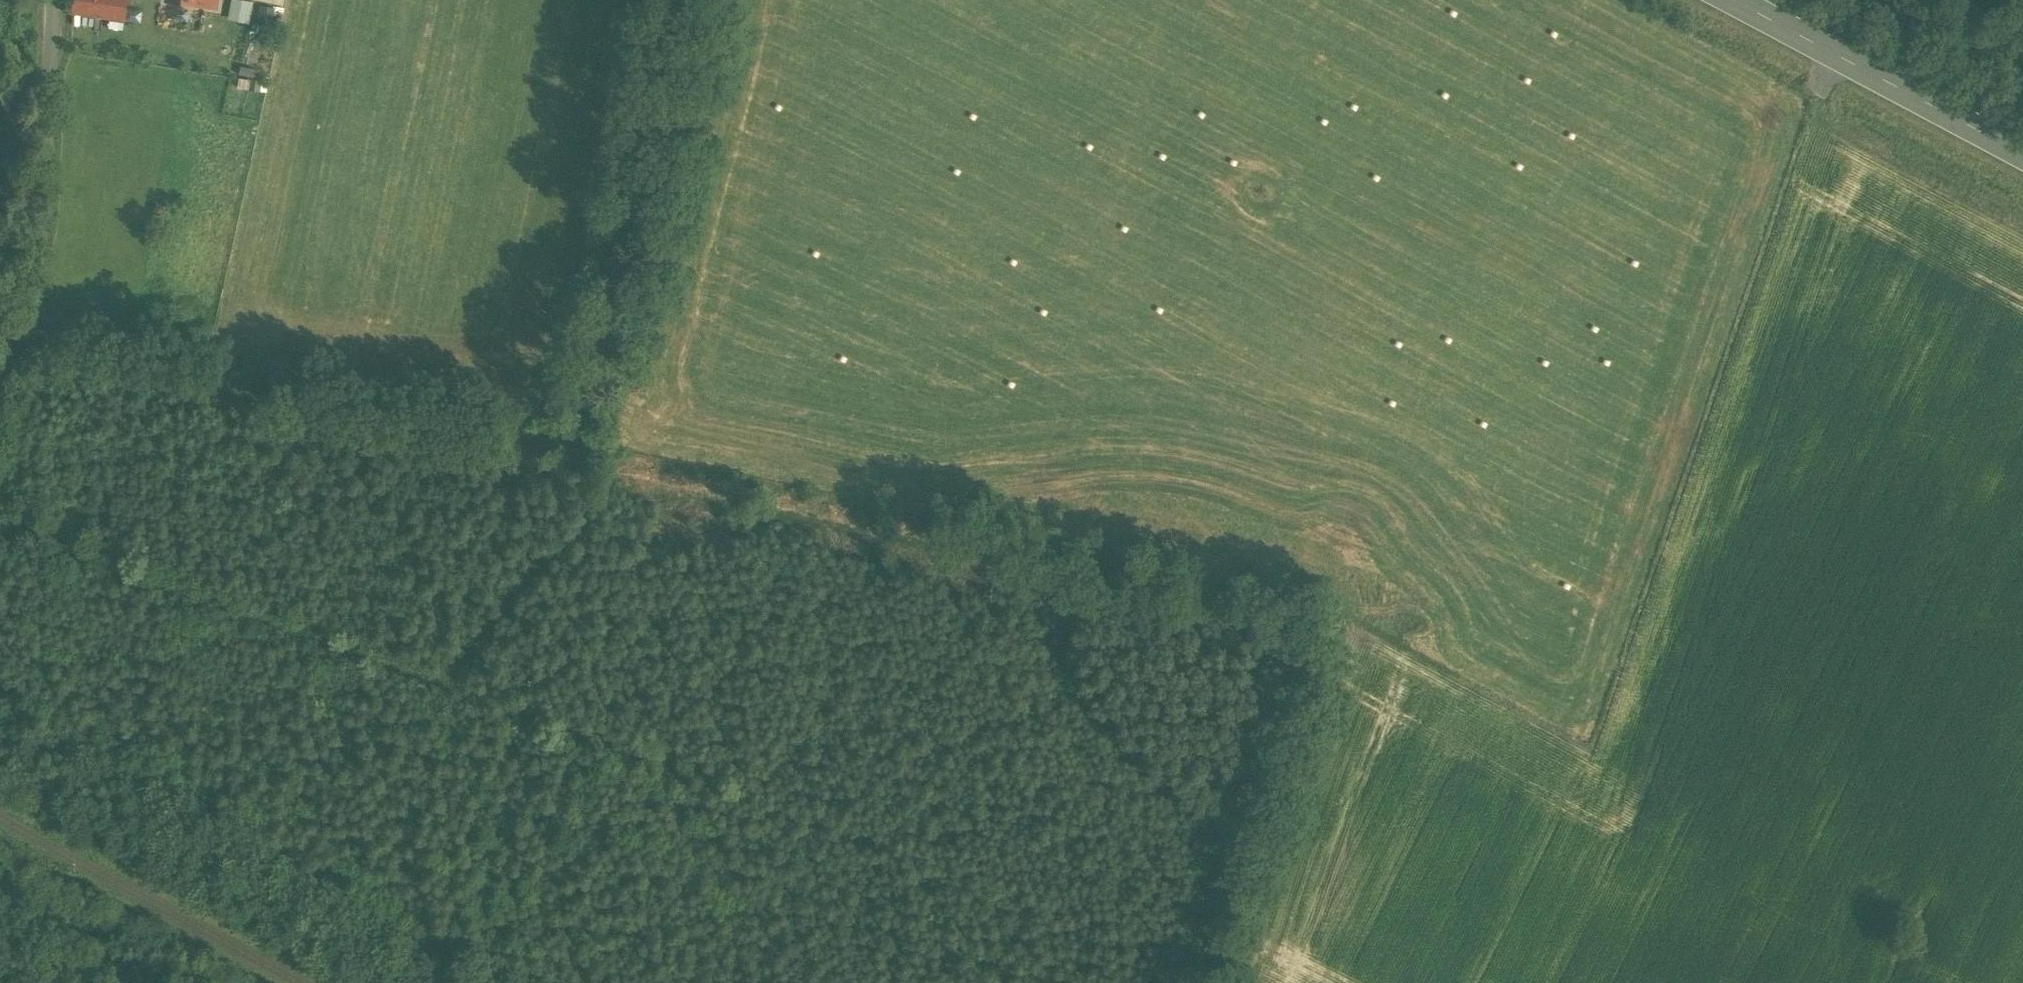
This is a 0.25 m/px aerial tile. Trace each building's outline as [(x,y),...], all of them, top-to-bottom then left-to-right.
[(73,13),(157,26),(161,0),(75,0),(73,13)] [(225,19),(247,22),(250,1),(242,0),(228,0),(225,19)]
